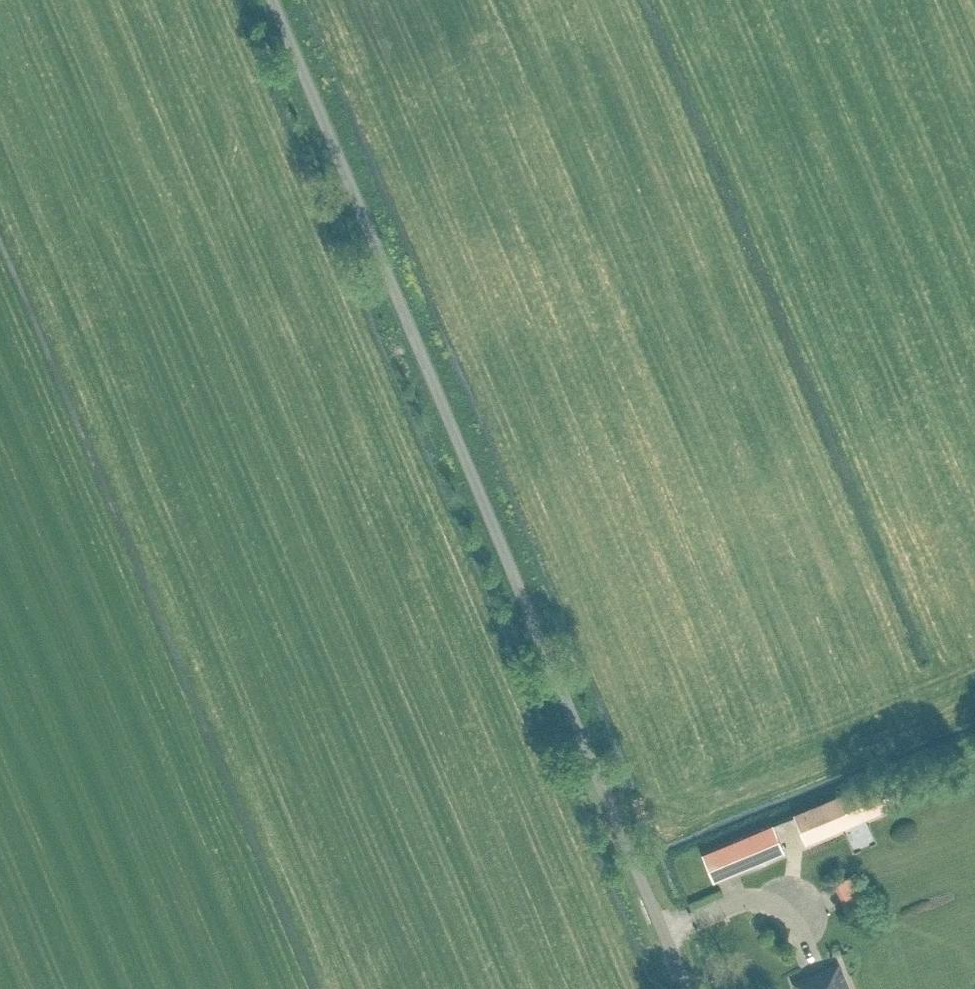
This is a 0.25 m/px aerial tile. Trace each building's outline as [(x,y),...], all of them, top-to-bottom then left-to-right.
[(794,813),(805,839),(890,803),(878,777),(794,813)] [(778,828),(793,824),(788,809),(774,813),(778,828)] [(770,822),(703,851),(715,878),(782,849),(770,822)] [(863,893),(851,871),(832,881),(844,903),(863,893)] [(793,981),(797,988),(847,988),(836,963),(793,981)]
